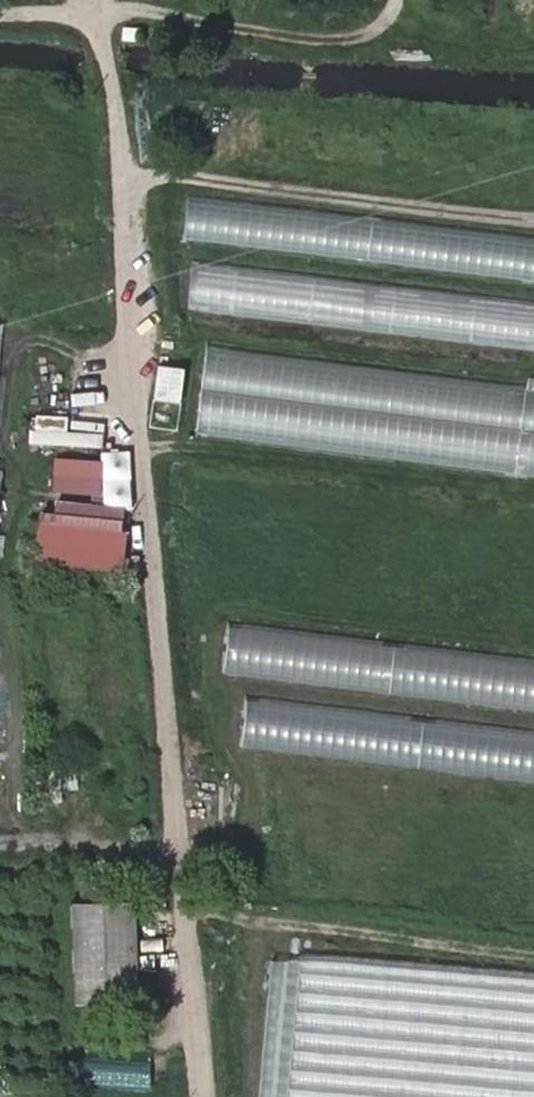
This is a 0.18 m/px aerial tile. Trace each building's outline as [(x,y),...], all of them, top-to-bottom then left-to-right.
[(533,347),(533,299),(189,265),(185,313),(533,347)] [(202,352),(192,441),(533,477),(533,387),(202,352)] [(36,444),(99,445),(100,432),(63,431),(63,415),(36,415),(36,444)] [(97,494),(101,459),(50,454),(47,489),(97,494)] [(105,561),(111,503),(48,497),(45,516),(32,515),(28,554),(105,561)] [(332,641),(328,690),(533,707),(533,658),(332,641)] [(241,751),(533,781),(533,730),(246,700),(241,751)] [(94,781),(107,779),(105,760),(23,767),(26,801),(96,795),(94,781)] [(74,904),(78,1004),(137,1003),(131,901),(74,904)] [(147,1088),(150,1059),(80,1053),(78,1082),(147,1088)]
